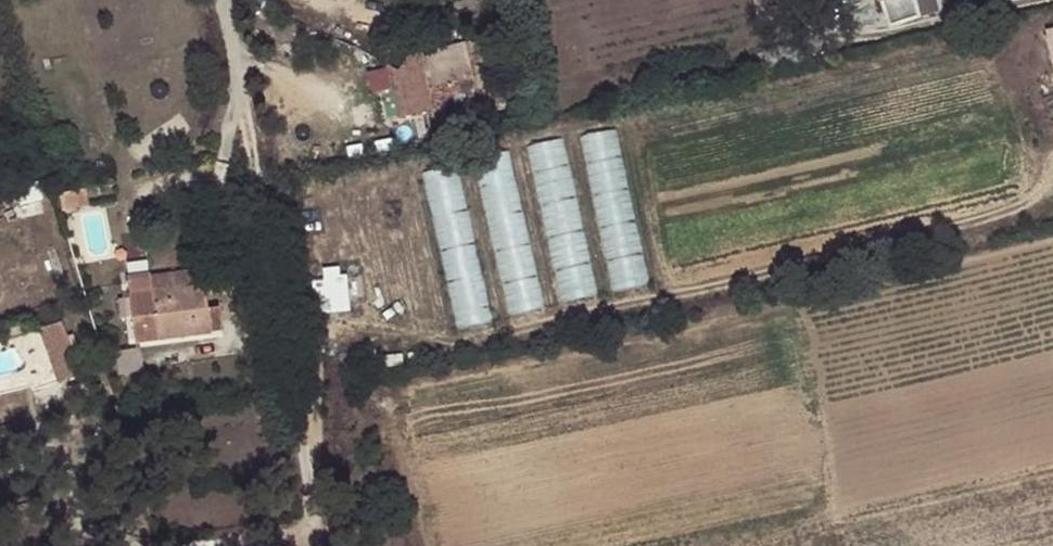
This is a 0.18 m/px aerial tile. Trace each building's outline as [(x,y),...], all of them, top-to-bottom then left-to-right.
[(880,3),(883,2),(889,21),(918,13),(915,0),(879,0),(880,3)] [(918,13),(938,8),(936,0),(915,0),(918,13)] [(403,81),(389,72),(394,90),(396,89),(403,114),(416,112),(419,124),(442,118),(437,96),(480,85),(472,53),(428,64),(428,62),(414,65),(403,81)] [(580,136),(614,293),(650,285),(616,128),(580,136)] [(528,146),(561,303),(597,295),(564,139),(528,146)] [(474,159),(508,316),(544,308),(511,152),(474,159)] [(423,172),(457,329),(493,321),(459,164),(423,172)] [(84,189),(58,194),(62,209),(88,204),(84,189)] [(321,311),(350,309),(347,265),(318,267),(321,311)] [(210,326),(221,324),(219,307),(208,308),(202,269),(127,278),(135,341),(211,332),(210,326)] [(69,319),(45,324),(55,377),(79,373),(69,319)] [(138,373),(136,349),(114,352),(117,374),(138,373)]
